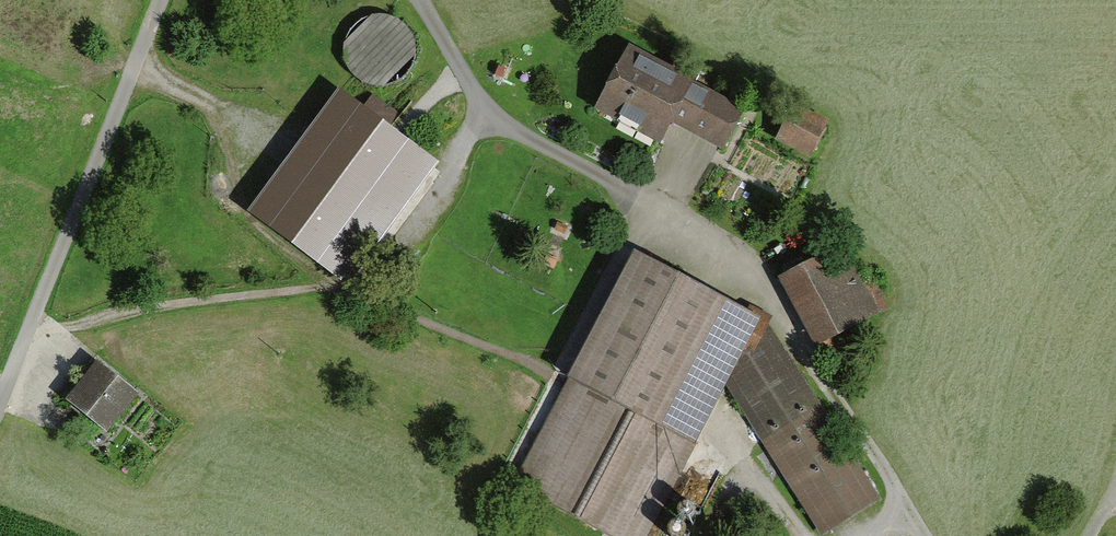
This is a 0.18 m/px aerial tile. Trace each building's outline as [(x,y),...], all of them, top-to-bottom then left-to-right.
[(632,49),(597,112),(662,147),(675,123),(723,150),(741,118),(688,88),(691,82),(632,49)] [(432,170),(336,99),(247,219),(344,290),(432,170)] [(792,111),(776,142),(810,160),(826,129),(792,111)] [(843,247),(781,282),(819,351),(890,312),(869,276),(862,280),(843,247)] [(625,259),(511,494),(597,535),(653,535),(727,384),(757,322),(625,259)] [(757,322),(727,384),(825,533),(878,500),(757,322)] [(137,399),(95,366),(89,375),(64,407),(106,439),(137,399)]
